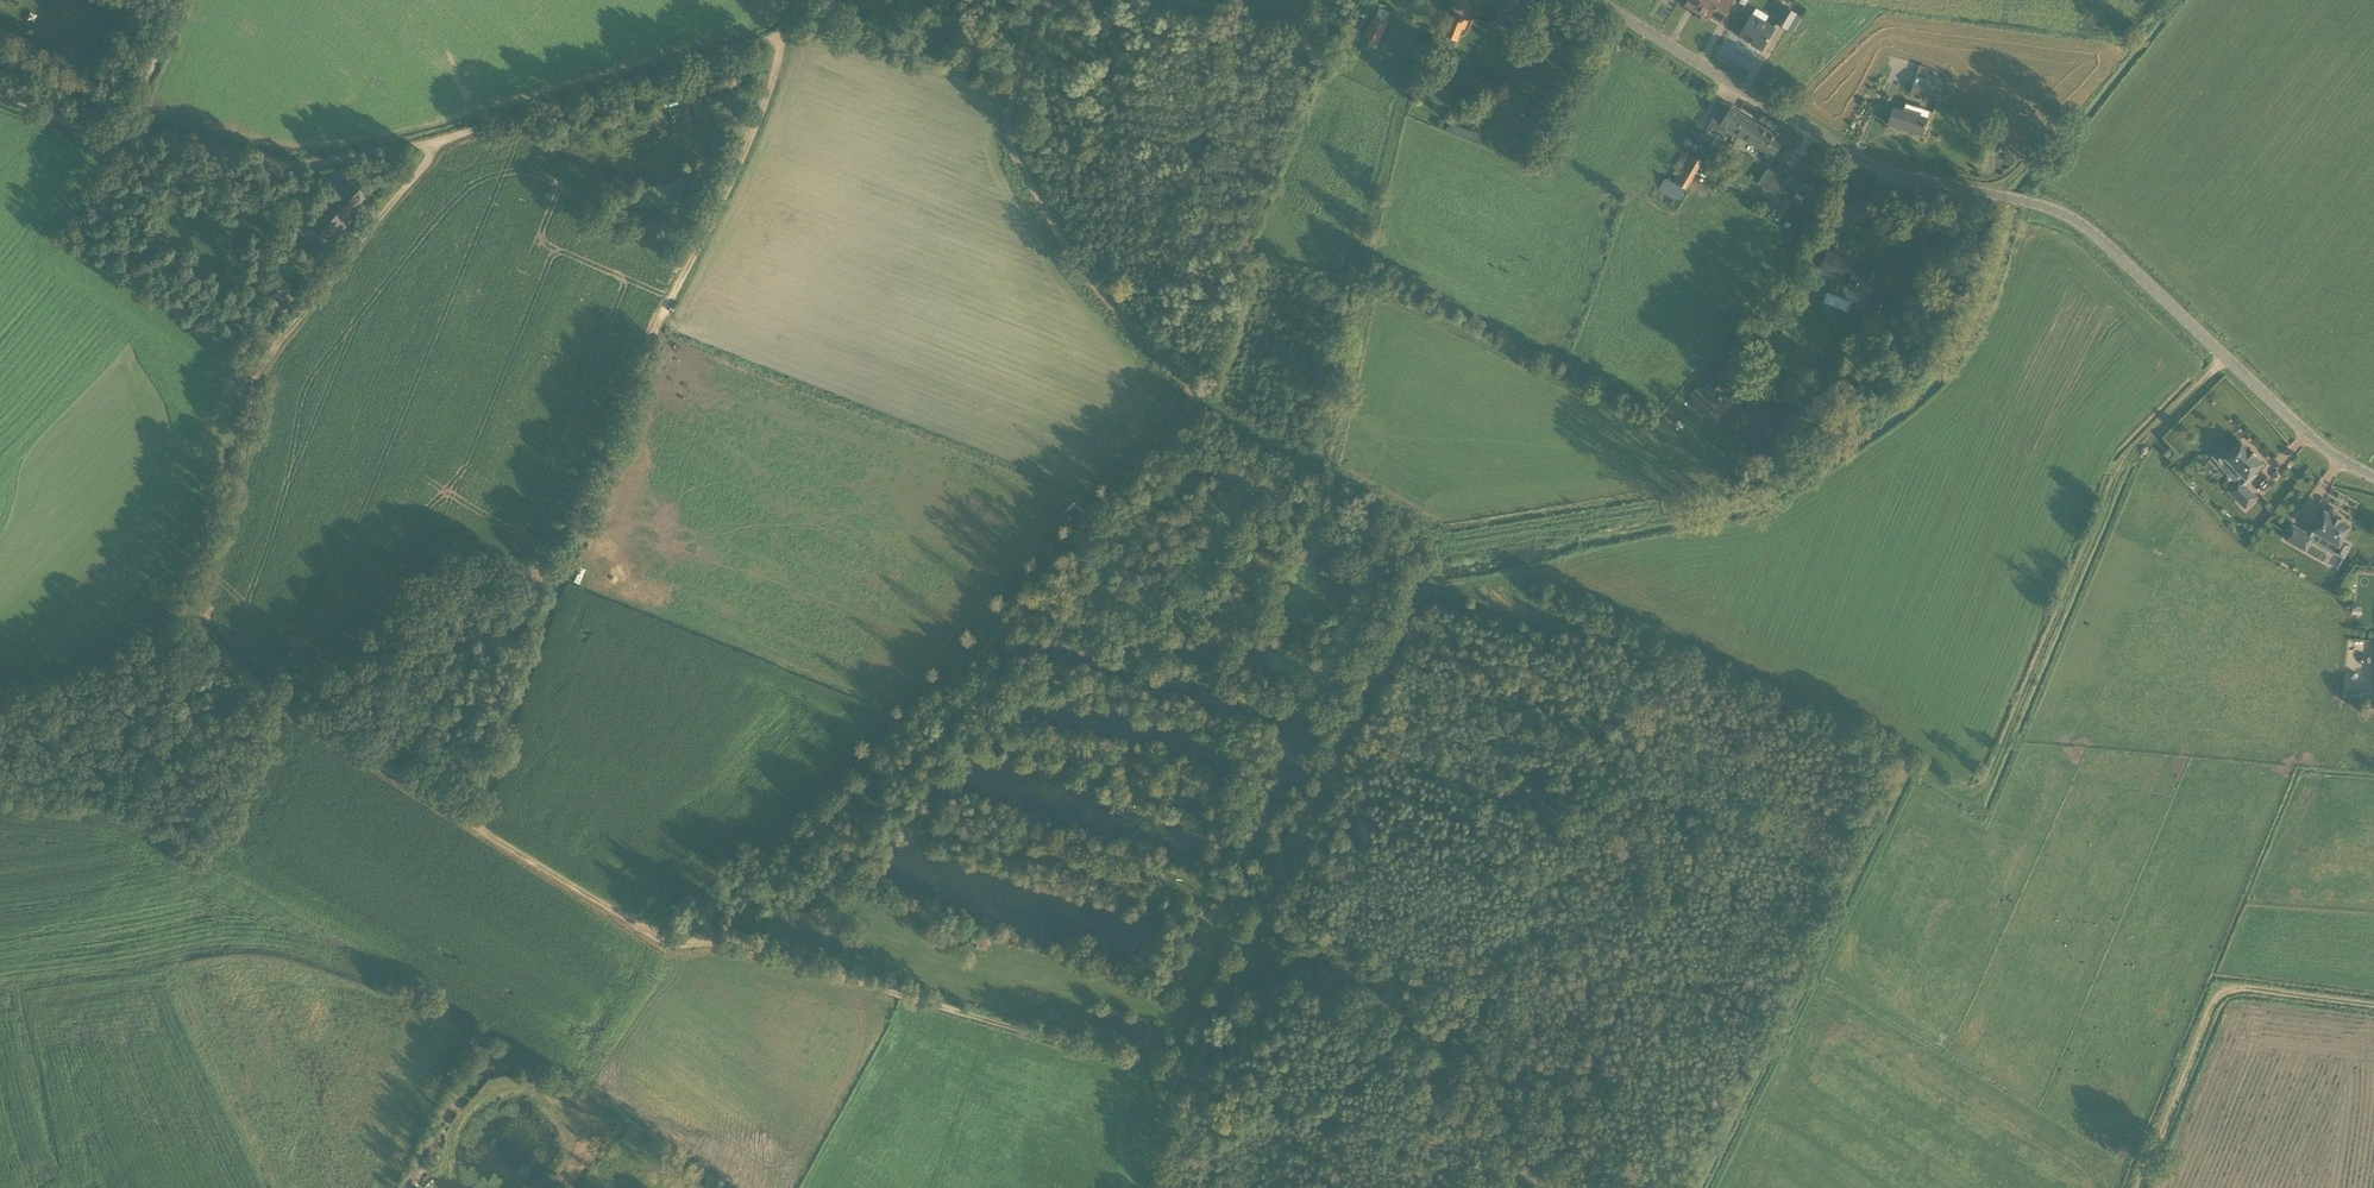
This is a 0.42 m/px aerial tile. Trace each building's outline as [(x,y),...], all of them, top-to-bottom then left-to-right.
[(1526,0),(1505,0),(1496,20),(1513,28),(1526,0)] [(1720,22),(1732,1),(1731,0),(1689,0),(1686,5),(1703,16),(1705,13),(1720,22)] [(1785,7),(1776,24),(1787,30),(1787,29),(1793,32),(1796,26),(1798,22),(1799,22),(1798,22),(1801,16),(1796,13),(1796,14),(1785,7)] [(1761,50),(1767,40),(1774,28),(1766,23),(1770,16),(1756,8),(1739,37),(1740,38),(1742,34),(1748,38),(1750,35),(1754,38),(1751,44),(1761,50)] [(1444,36),(1447,37),(1444,44),(1453,47),(1455,40),(1457,41),(1462,29),(1465,30),(1468,21),(1452,15),(1444,36)] [(1377,44),(1386,25),(1372,18),(1363,37),(1377,44)] [(1916,76),(1911,92),(1912,93),(1937,100),(1942,85),(1936,83),(1938,77),(1928,74),(1926,80),(1916,76)] [(1486,79),(1478,97),(1490,102),(1498,84),(1486,79)] [(1722,102),(1712,119),(1773,157),(1784,140),(1722,102)] [(1906,104),(1904,111),(1894,108),(1888,125),(1922,136),(1929,112),(1906,104)] [(1077,105),(1069,107),(1071,117),(1075,116),(1076,118),(1084,116),(1082,107),(1077,105)] [(1687,145),(1709,154),(1717,137),(1695,127),(1687,145)] [(1702,161),(1691,154),(1688,158),(1683,156),(1678,164),(1682,166),(1674,181),(1686,189),(1702,161)] [(1773,171),(1764,187),(1776,194),(1785,178),(1773,171)] [(1781,219),(1791,201),(1784,197),(1773,215),(1781,219)] [(1846,285),(1868,294),(1863,307),(1878,312),(1883,299),(1878,297),(1885,278),(1863,269),(1864,266),(1827,251),(1820,270),(1848,280),(1846,285)] [(1703,387),(1714,397),(1737,370),(1723,357),(1704,379),(1707,382),(1703,387)] [(1701,385),(1693,394),(1710,410),(1719,401),(1701,385)] [(2223,447),(2213,456),(2220,464),(2226,458),(2244,477),(2241,481),(2240,480),(2229,491),(2246,508),(2257,497),(2245,485),(2246,485),(2244,483),(2247,480),(2249,482),(2257,474),(2254,471),(2263,463),(2255,455),(2256,454),(2255,453),(2254,454),(2251,451),(2252,450),(2250,448),(2249,449),(2242,442),(2230,454),(2223,447)] [(2169,459),(2173,454),(2169,449),(2164,454),(2169,459)] [(2285,539),(2306,551),(2313,537),(2315,532),(2338,545),(2334,552),(2344,557),(2350,545),(2342,540),(2350,526),(2341,520),(2341,519),(2340,519),(2340,520),(2335,517),(2335,516),(2334,515),(2333,516),(2324,511),(2318,521),(2315,519),(2310,529),(2312,530),(2309,534),(2308,533),(2307,534),(2293,526),(2285,539)] [(1195,666),(1198,656),(1179,650),(1176,660),(1195,666)] [(1217,665),(1215,671),(1227,675),(1235,679),(1237,672),(1229,670),(1217,665)] [(1219,789),(1203,784),(1199,798),(1216,802),(1219,789)] [(1167,802),(1185,808),(1189,795),(1171,789),(1167,802)] [(939,940),(957,945),(960,929),(956,928),(957,926),(953,924),(951,931),(943,928),(939,940)] [(971,942),(977,943),(976,948),(985,949),(989,935),(973,932),(971,942)]
